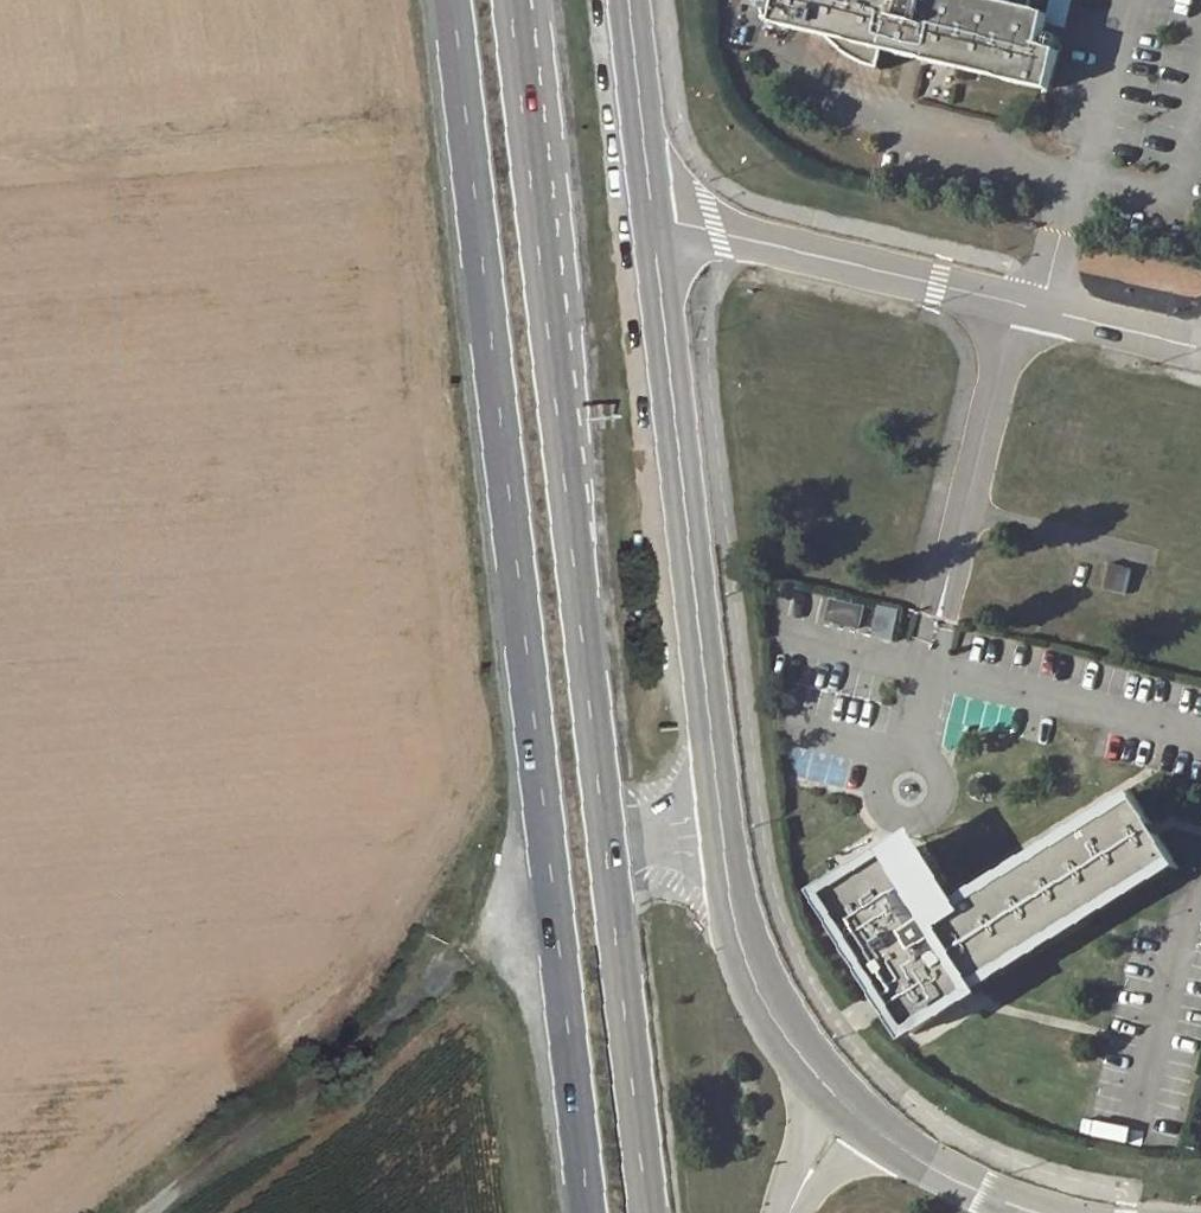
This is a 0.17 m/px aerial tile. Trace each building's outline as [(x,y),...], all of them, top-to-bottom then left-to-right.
[(1051,90),(1059,55),(1042,51),(1050,19),(1034,15),(1037,1),(1035,0),(784,0),(778,26),(833,39),(842,51),(861,64),(881,69),(886,50),(1051,90)] [(1108,565),(1104,590),(1127,594),(1131,568),(1108,565)] [(862,631),(868,607),(831,598),(825,622),(862,631)] [(880,605),(873,637),(895,642),(902,610),(880,605)] [(811,748),(801,777),(838,790),(849,761),(811,748)] [(893,847),(830,886),(896,992),(914,1022),(976,984),(973,978),(1180,852),(1142,791),(936,917),(893,847)]
